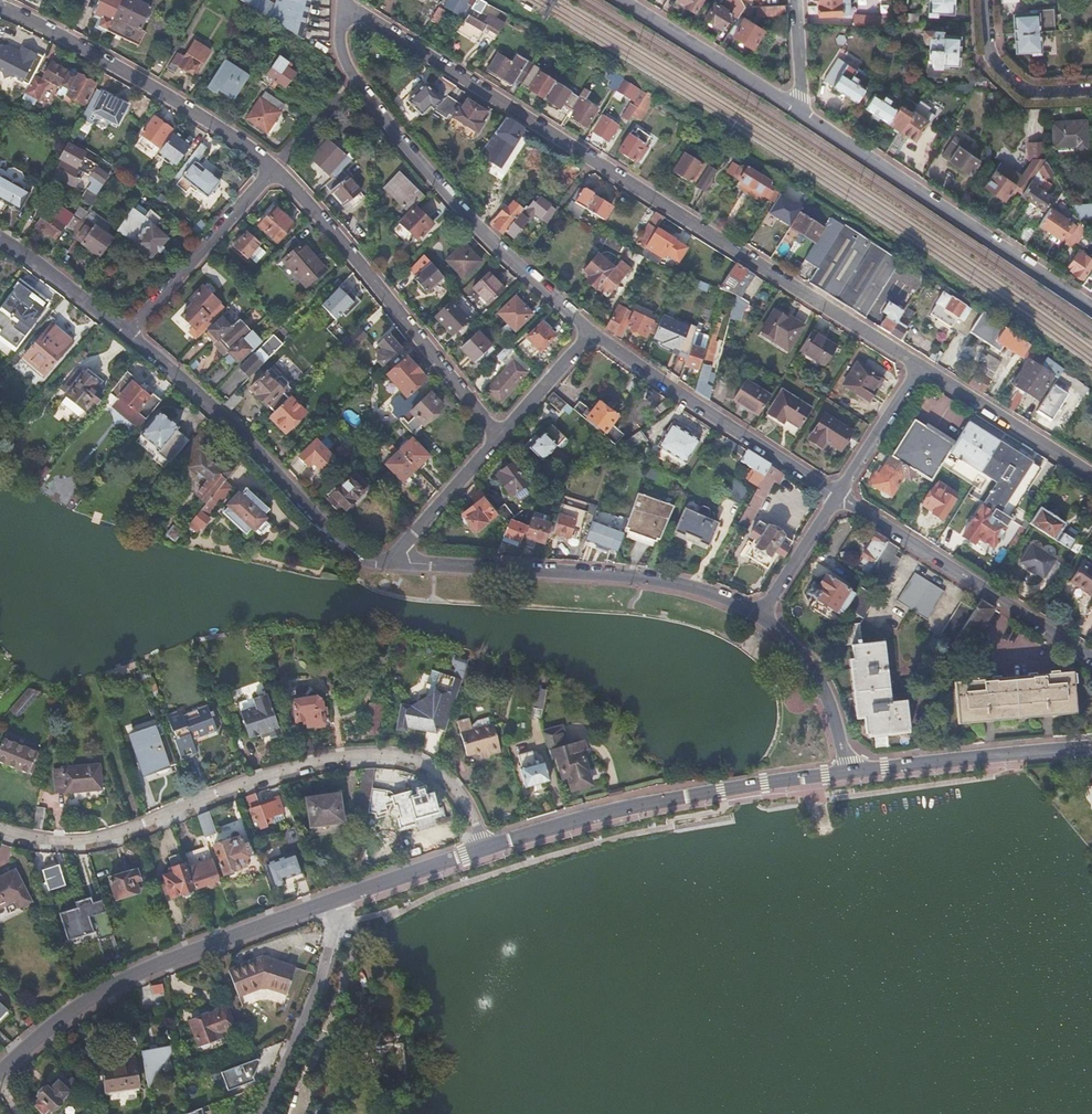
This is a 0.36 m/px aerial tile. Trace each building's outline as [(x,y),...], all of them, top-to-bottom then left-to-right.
[(139,0),(122,0),(114,17),(140,30),(152,6),(139,0)] [(250,6),(285,28),(301,37),(310,0),(240,0),(250,6)] [(445,6),(460,16),(467,4),(472,7),(476,0),(449,0),(445,6)] [(472,7),(456,32),(469,39),(471,35),(477,39),(485,27),(490,30),(496,21),(488,16),(487,18),(480,14),(487,3),(482,0),(476,0),(472,7)] [(702,0),(677,0),(695,12),(702,0)] [(820,5),(818,5),(819,15),(850,14),(849,0),(820,0),(820,5)] [(928,15),(936,16),(936,12),(952,13),(953,0),(929,0),(928,15)] [(731,13),(713,2),(704,17),(722,28),(731,13)] [(765,17),(785,15),(785,5),(769,6),(764,6),(765,17)] [(444,11),(438,7),(430,20),(436,24),(444,11)] [(749,17),(755,7),(744,8),(742,12),(749,17)] [(1012,14),(1014,33),(1039,32),(1038,8),(1028,9),(1028,13),(1012,14)] [(496,21),(490,30),(487,35),(493,40),(510,15),(502,11),(496,21)] [(902,14),(902,23),(917,24),(918,15),(902,14)] [(720,46),(727,50),(736,35),(752,46),(762,30),(739,16),(720,46)] [(855,16),(855,26),(884,27),(884,22),(887,23),(887,18),(855,16)] [(929,40),(929,49),(959,50),(959,36),(944,35),(943,32),(923,31),(922,39),(929,40)] [(1039,32),(1014,33),(1015,51),(1030,51),(1031,55),(1040,54),(1039,32)] [(178,53),(172,63),(179,67),(186,72),(187,71),(192,73),(196,67),(198,69),(200,67),(201,67),(211,50),(194,41),(184,57),(178,53)] [(257,80),(278,95),(295,72),(285,64),(291,54),(276,43),(263,63),(267,66),(257,80)] [(19,54),(21,50),(8,44),(7,47),(19,54)] [(21,50),(19,54),(7,47),(4,45),(0,47),(0,71),(2,72),(4,80),(12,77),(23,83),(37,54),(23,46),(21,50)] [(876,56),(882,60),(887,51),(881,47),(876,56)] [(959,50),(929,49),(928,60),(926,60),(926,67),(928,67),(942,68),(942,64),(958,65),(959,50)] [(515,80),(520,85),(533,66),(515,55),(511,62),(498,53),(486,70),(512,86),(515,80)] [(856,100),(857,99),(865,86),(869,76),(861,70),(857,76),(854,74),(858,69),(841,58),(826,81),(856,100)] [(232,98),(248,75),(224,60),(206,87),(214,93),(217,89),(232,98)] [(53,86),(62,70),(51,63),(42,80),(46,82),(53,86)] [(179,67),(172,63),(168,69),(175,73),(179,67)] [(533,66),(520,85),(543,100),(554,83),(544,77),(547,73),(533,65),(533,66)] [(942,68),(928,67),(928,75),(941,76),(942,68)] [(70,74),(62,70),(53,86),(61,90),(64,87),(68,89),(74,79),(69,77),(70,74)] [(623,78),(611,71),(607,77),(613,82),(609,88),(614,92),(616,90),(622,80),(623,78)] [(78,72),(74,79),(68,89),(65,94),(83,105),(95,83),(78,72)] [(969,82),(977,81),(986,79),(987,79),(980,72),(968,74),(969,82)] [(34,75),(23,94),(36,101),(46,82),(42,80),(34,75)] [(454,85),(439,75),(435,83),(439,85),(436,88),(444,96),(445,95),(454,85)] [(622,80),(616,90),(630,99),(634,92),(636,94),(638,91),(622,80)] [(431,110),(441,99),(423,83),(406,101),(420,114),(422,113),(425,116),(431,110)] [(554,83),(543,100),(559,109),(561,106),(563,107),(561,111),(567,115),(571,109),(577,99),(554,83)] [(957,93),(968,90),(966,83),(955,87),(957,93)] [(857,99),(861,101),(869,89),(865,86),(857,99)] [(112,97),(96,89),(91,97),(85,108),(116,125),(126,106),(117,100),(116,101),(112,99),(112,97)] [(865,106),(888,122),(899,105),(902,100),(893,94),(890,99),(885,95),(886,93),(879,89),(876,94),(874,93),(865,106)] [(578,99),(577,99),(571,109),(574,111),(570,117),(586,127),(597,110),(583,100),(588,93),(584,91),(578,99)] [(633,102),(639,106),(646,94),(641,91),(633,102)] [(266,132),(283,105),(264,92),(247,118),(266,132)] [(445,95),(444,96),(441,99),(431,110),(445,119),(448,115),(475,132),(487,113),(465,99),(462,105),(445,95)] [(899,105),(888,122),(900,130),(911,114),(913,110),(917,104),(905,96),(902,100),(899,105)] [(911,114),(900,130),(908,135),(914,140),(928,120),(929,121),(930,122),(935,115),(928,110),(930,107),(920,100),(917,104),(913,110),(911,114)] [(623,117),(629,121),(637,108),(631,104),(623,117)] [(172,127),(153,114),(140,134),(158,147),(172,127)] [(600,114),(591,129),(593,131),(593,133),(607,141),(617,125),(600,114)] [(502,158),(522,128),(504,117),(494,131),(485,147),(502,158)] [(1087,147),(1085,120),(1068,121),(1068,123),(1053,123),(1053,144),(1077,144),(1077,148),(1087,147)] [(617,152),(632,161),(643,145),(637,140),(639,137),(635,135),(636,133),(631,130),(617,152)] [(888,147),(896,153),(908,135),(900,130),(888,147)] [(192,144),(175,131),(157,155),(168,162),(173,155),(179,161),(192,144)] [(333,169),(337,173),(350,161),(324,137),(309,154),(312,156),(311,158),(328,174),(333,169)] [(957,144),(970,153),(972,150),(953,137),(940,155),(947,159),(957,144)] [(1029,181),(1036,171),(1038,168),(1044,158),(1044,142),(1026,143),(1027,159),(1032,160),(1024,171),(1027,173),(1024,177),(1029,181)] [(88,188),(96,193),(108,175),(98,167),(99,164),(85,157),(87,154),(68,143),(60,159),(63,161),(53,178),(57,181),(59,178),(71,184),(76,185),(80,179),(76,176),(80,169),(95,178),(88,188)] [(975,156),(970,153),(957,144),(947,159),(965,172),(975,156)] [(204,150),(198,145),(173,179),(179,184),(177,186),(187,194),(193,186),(207,197),(213,190),(212,189),(218,181),(211,175),(212,174),(205,169),(204,170),(195,163),(204,150)] [(673,172),(689,183),(694,175),(697,177),(706,162),(696,155),(693,159),(684,154),(673,172)] [(175,167),(179,161),(173,155),(168,162),(175,167)] [(1038,168),(1044,179),(1054,174),(1044,158),(1038,168)] [(1013,191),(1015,189),(1012,187),(1021,175),(1000,161),(984,185),(1004,199),(1011,190),(1013,191)] [(696,186),(703,192),(717,172),(709,166),(696,186)] [(739,181),(773,203),(787,182),(773,172),(769,178),(776,183),(772,189),(768,186),(770,182),(747,168),(745,168),(742,166),(740,167),(735,174),(736,178),(739,180),(739,181)] [(20,184),(22,179),(0,167),(0,173),(20,184)] [(416,206),(424,197),(406,181),(407,179),(399,171),(385,188),(412,211),(416,206)] [(1015,189),(1021,193),(1029,181),(1024,177),(1027,173),(1024,171),(1021,175),(1012,187),(1015,189)] [(1021,193),(1020,196),(1042,210),(1050,197),(1035,187),(1036,184),(1039,186),(1042,181),(1036,171),(1029,181),(1021,193)] [(0,173),(0,199),(21,210),(34,185),(22,179),(20,184),(0,173)] [(360,192),(347,176),(330,191),(344,206),(360,192)] [(575,202),(570,199),(563,211),(577,219),(584,208),(602,220),(611,207),(593,197),(592,193),(586,189),(582,190),(575,202)] [(1066,195),(1063,190),(1053,204),(1058,206),(1066,195)] [(833,210),(810,195),(790,227),(814,243),(823,229),(833,210)] [(532,201),(526,208),(534,214),(540,219),(549,207),(538,198),(534,203),(532,201)] [(73,234),(73,233),(84,217),(85,216),(78,211),(74,217),(53,202),(37,224),(55,238),(64,227),(73,234)] [(505,207),(491,225),(502,235),(505,232),(519,214),(521,210),(512,203),(507,209),(505,207)] [(1070,204),(1078,218),(1091,218),(1091,203),(1070,204)] [(412,211),(401,224),(418,240),(434,223),(416,206),(412,211)] [(525,206),(521,210),(519,214),(526,220),(528,221),(534,214),(526,208),(525,206)] [(293,224),(274,207),(258,225),(277,243),(293,224)] [(545,223),(554,211),(549,207),(540,219),(545,223)] [(1051,208),(1039,224),(1059,237),(1070,221),(1051,208)] [(142,221),(128,239),(150,259),(168,238),(158,229),(164,221),(150,210),(142,221)] [(814,243),(804,260),(816,268),(843,224),(847,219),(833,210),(823,229),(814,243)] [(656,228),(663,217),(654,211),(635,242),(643,248),(656,228)] [(118,232),(128,239),(142,221),(131,213),(118,232)] [(519,214),(505,232),(512,238),(526,220),(519,214)] [(81,243),(99,257),(112,239),(84,217),(73,233),(76,235),(75,237),(82,243),(81,243)] [(847,219),(843,224),(898,262),(902,255),(885,244),(847,219)] [(1079,221),(1065,241),(1072,246),(1083,232),(1079,221)] [(816,268),(807,282),(863,318),(890,275),(898,262),(843,224),(816,268)] [(673,240),(656,228),(643,248),(639,254),(651,261),(657,265),(665,253),(671,243),(673,240)] [(235,247),(247,258),(259,245),(247,233),(235,247)] [(629,249),(605,235),(604,237),(597,233),(590,244),(598,249),(602,242),(619,252),(625,256),(629,249)] [(300,242),(294,236),(278,252),(271,259),(276,264),(280,262),(303,288),(326,267),(303,241),(300,242)] [(480,261),(464,243),(447,261),(463,278),(480,261)] [(682,250),(671,243),(665,253),(676,260),(682,250)] [(634,260),(638,254),(629,249),(625,256),(634,260)] [(1091,261),(1091,259),(1078,249),(1066,267),(1081,278),(1091,261)] [(585,280),(595,289),(596,288),(612,267),(610,266),(594,254),(581,270),(588,276),(585,280)] [(902,255),(898,262),(923,279),(927,272),(902,255)] [(441,278),(427,260),(412,272),(415,277),(414,277),(425,291),(441,278)] [(804,260),(794,274),(795,275),(807,282),(816,268),(804,260)] [(612,267),(596,288),(605,295),(626,269),(617,261),(612,267)] [(887,315),(879,327),(889,333),(895,323),(923,279),(898,262),(890,275),(908,286),(895,307),(888,303),(882,311),(887,315)] [(730,292),(745,269),(735,263),(718,288),(723,290),(730,292)] [(1081,284),(1090,290),(1091,287),(1091,268),(1081,284)] [(504,288),(488,272),(473,287),(489,304),(504,288)] [(334,292),(342,283),(338,279),(330,287),(334,292)] [(0,311),(0,329),(3,331),(0,335),(16,348),(49,304),(38,296),(33,303),(28,300),(34,291),(22,282),(0,311)] [(957,330),(973,304),(955,291),(947,286),(930,312),(957,330)] [(190,332),(197,339),(225,307),(204,287),(192,299),(195,302),(182,315),(194,327),(190,332)] [(238,292),(234,298),(245,311),(250,306),(238,292)] [(744,301),(738,295),(735,294),(729,317),(739,319),(744,301)] [(531,313),(515,297),(498,313),(514,330),(531,313)] [(469,320),(450,301),(434,316),(453,336),(469,320)] [(247,333),(250,331),(268,315),(258,303),(240,319),(237,322),(247,333)] [(995,341),(1005,327),(973,304),(957,330),(966,336),(969,332),(992,347),(995,341)] [(607,327),(615,332),(626,309),(618,305),(607,327)] [(802,325),(775,306),(760,331),(776,341),(775,343),(783,348),(786,349),(802,325)] [(217,339),(237,322),(240,319),(231,309),(209,330),(217,339)] [(614,334),(621,339),(626,328),(644,337),(647,331),(653,335),(657,325),(626,309),(615,332),(614,334)] [(674,347),(687,353),(696,325),(675,316),(673,319),(662,314),(657,325),(653,335),(652,339),(661,343),(659,346),(671,351),(674,347)] [(29,340),(17,354),(22,359),(21,360),(42,378),(73,341),(53,325),(57,321),(50,315),(37,331),(29,340)] [(261,342),(277,327),(268,315),(250,331),(261,342)] [(687,353),(683,365),(697,369),(707,335),(699,333),(702,322),(697,321),(696,325),(687,353)] [(706,352),(713,354),(715,343),(713,342),(719,322),(714,321),(706,352)] [(225,354),(228,351),(229,350),(247,333),(237,322),(217,339),(213,342),(225,354)] [(554,336),(541,323),(526,337),(539,350),(554,336)] [(889,333),(898,339),(904,329),(895,323),(889,333)] [(1020,358),(1022,356),(1029,344),(1005,327),(995,341),(1002,346),(1020,358)] [(249,350),(251,352),(261,342),(250,331),(247,333),(229,350),(228,351),(237,360),(249,350)] [(781,350),(783,348),(775,343),(776,341),(760,331),(757,334),(781,350)] [(810,331),(799,349),(823,364),(834,347),(810,331)] [(490,347),(478,333),(462,349),(473,362),(490,347)] [(240,368),(249,378),(283,344),(274,334),(240,368)] [(957,335),(952,348),(960,352),(965,338),(957,335)] [(383,366),(400,350),(388,336),(379,345),(382,349),(378,354),(378,360),(383,366)] [(363,340),(347,341),(348,349),(364,348),(363,340)] [(999,351),(1002,346),(995,341),(992,347),(999,351)] [(1006,408),(1012,412),(1025,392),(1040,367),(1047,357),(1029,344),(1022,356),(1027,359),(1012,384),(1019,389),(1006,408)] [(512,349),(508,345),(496,356),(500,360),(512,349)] [(696,391),(709,399),(715,375),(708,372),(713,354),(706,352),(695,390),(696,391)] [(968,384),(983,393),(991,380),(989,380),(985,377),(989,370),(993,373),(1000,362),(987,354),(986,356),(983,360),(968,384)] [(425,379),(406,357),(387,375),(406,397),(425,379)] [(526,371),(513,359),(487,390),(500,403),(526,371)] [(882,377),(856,361),(841,385),(867,401),(882,377)] [(1057,378),(1063,369),(1055,363),(1054,362),(1049,372),(1040,367),(1025,392),(1037,400),(1053,375),(1057,378)] [(274,411),(289,397),(294,392),(270,367),(253,385),(259,392),(257,395),(266,406),(267,405),(274,411)] [(88,369),(68,394),(70,396),(69,398),(74,403),(76,400),(79,403),(85,407),(92,398),(94,400),(98,400),(101,396),(100,393),(98,391),(105,381),(88,369)] [(1070,386),(1076,378),(1063,369),(1057,378),(1070,386)] [(985,377),(989,380),(993,373),(989,370),(985,377)] [(144,423),(162,400),(153,392),(151,395),(125,375),(106,400),(133,422),(137,417),(144,423)] [(733,398),(747,408),(759,389),(744,380),(733,398)] [(428,394),(435,387),(428,381),(416,391),(417,393),(422,399),(428,394)] [(1051,387),(1036,411),(1051,421),(1066,397),(1051,387)] [(785,418),(798,426),(810,407),(782,390),(767,414),(781,423),(785,418)] [(224,404),(231,410),(243,398),(237,391),(224,404)] [(566,403),(553,392),(546,399),(559,411),(566,403)] [(422,399),(417,393),(405,403),(410,410),(411,409),(416,404),(422,399)] [(58,413),(63,417),(68,416),(73,410),(79,403),(76,400),(74,403),(69,398),(70,396),(68,394),(59,407),(58,413)] [(399,421),(412,435),(440,408),(428,394),(422,399),(416,404),(411,409),(416,414),(413,417),(408,412),(399,421)] [(274,411),(269,416),(284,432),(298,419),(290,411),(297,405),(289,397),(274,411)] [(614,444),(623,434),(610,424),(617,414),(600,401),(592,411),(579,401),(573,409),(614,444)] [(79,403),(73,410),(81,416),(86,409),(85,407),(79,403)] [(179,428),(160,412),(141,435),(161,451),(158,453),(171,463),(189,441),(177,431),(179,428)] [(824,442),(839,452),(850,433),(822,415),(806,441),(819,450),(824,442)] [(949,452),(953,445),(913,419),(902,438),(891,455),(914,470),(931,481),(940,466),(949,452)] [(1039,468),(968,422),(953,445),(949,452),(995,482),(983,502),(1008,518),(1039,468)] [(656,446),(685,462),(698,440),(670,423),(656,446)] [(567,440),(551,426),(544,434),(541,434),(529,448),(542,461),(556,445),(560,448),(563,448),(567,442),(567,440)] [(200,450),(210,438),(202,431),(184,452),(187,454),(183,459),(190,464),(196,455),(200,450)] [(902,438),(892,431),(880,448),(891,455),(902,438)] [(619,444),(628,438),(623,434),(614,444),(616,446),(619,444)] [(742,455),(746,450),(726,437),(722,442),(742,455)] [(315,440),(299,456),(307,464),(311,460),(319,468),(324,463),(328,465),(331,463),(331,460),(329,458),(330,457),(315,440)] [(399,453),(415,469),(427,457),(411,441),(399,453)] [(391,445),(397,451),(401,447),(395,442),(391,445)] [(393,454),(397,451),(391,445),(387,449),(393,454)] [(205,454),(200,450),(196,455),(190,464),(188,466),(193,470),(203,456),(205,454)] [(773,478),(778,470),(746,450),(742,455),(740,459),(772,480),(773,478)] [(403,481),(415,469),(399,453),(387,466),(403,481)] [(225,481),(232,473),(222,465),(219,468),(205,454),(203,456),(193,470),(197,473),(198,477),(201,480),(205,479),(209,482),(209,483),(198,497),(201,499),(200,500),(205,503),(205,502),(208,504),(225,481)] [(914,470),(891,455),(871,485),(880,491),(881,495),(884,497),(888,496),(890,497),(904,476),(909,480),(914,470)] [(250,464),(243,458),(240,463),(246,469),(250,464)] [(498,476),(513,492),(522,484),(522,485),(525,483),(510,464),(506,467),(507,469),(498,476)] [(350,470),(323,496),(339,514),(345,508),(347,509),(354,502),(354,500),(367,488),(350,470)] [(782,483),(787,475),(778,470),(773,478),(782,483)] [(769,503),(782,483),(773,478),(772,480),(761,497),(760,498),(767,502),(769,503)] [(208,504),(190,526),(198,533),(202,528),(203,529),(211,520),(210,519),(234,488),(225,481),(208,504)] [(929,484),(924,492),(929,495),(923,504),(933,511),(931,514),(940,519),(957,494),(938,481),(933,487),(929,484)] [(223,513),(246,535),(254,527),(255,528),(264,519),(262,518),(269,510),(246,488),(239,496),(237,494),(229,503),(231,505),(223,513)] [(496,510),(480,491),(473,497),(478,503),(463,515),(474,530),(482,524),(481,523),(497,511),(496,510)] [(657,538),(659,539),(674,505),(638,494),(626,528),(628,528),(627,531),(656,540),(657,538)] [(748,532),(767,502),(760,498),(741,528),(748,532)] [(992,548),(1010,519),(1008,518),(983,502),(962,535),(973,542),(976,537),(992,548)] [(505,522),(509,520),(514,517),(504,504),(496,510),(497,511),(505,522)] [(561,504),(552,532),(570,537),(568,543),(568,544),(569,544),(569,545),(570,545),(570,546),(571,546),(572,546),(573,547),(574,547),(575,547),(575,546),(576,546),(577,546),(587,512),(561,504)] [(1039,508),(1029,524),(1069,549),(1074,541),(1060,531),(1065,524),(1039,508)] [(673,537),(707,551),(717,527),(683,513),(673,537)] [(528,525),(524,537),(543,543),(549,523),(530,517),(530,518),(528,525)] [(264,519),(255,528),(261,534),(270,525),(264,519)] [(519,536),(524,538),(524,537),(528,525),(509,520),(502,536),(518,541),(519,536)] [(592,521),(584,544),(607,552),(608,550),(617,553),(624,533),(592,521)] [(773,550),(782,556),(790,541),(778,534),(779,532),(772,528),(771,529),(758,521),(749,534),(758,540),(754,547),(769,556),(773,550)] [(888,540),(876,533),(871,539),(873,540),(871,543),(868,540),(864,545),(868,548),(866,550),(865,550),(860,556),(862,557),(859,561),(865,565),(868,561),(873,564),(888,540)] [(1076,554),(1080,547),(1084,541),(1079,537),(1070,550),(1076,554)] [(888,540),(873,564),(865,576),(882,587),(900,559),(895,555),(899,548),(888,540)] [(1019,562),(1026,566),(1036,573),(1044,578),(1045,576),(1052,580),(1062,564),(1055,560),(1056,558),(1030,542),(1019,562)] [(1081,561),(1068,581),(1085,592),(1087,589),(1091,593),(1091,567),(1081,561)] [(1036,573),(1026,566),(1025,569),(1034,576),(1036,573)] [(944,592),(913,572),(895,600),(926,620),(944,592)] [(837,609),(842,612),(846,606),(854,593),(826,575),(818,587),(812,584),(806,593),(835,612),(837,609)] [(854,593),(846,606),(863,618),(876,597),(859,586),(854,593)] [(975,636),(993,608),(981,600),(973,611),(959,634),(962,636),(966,631),(975,636)] [(953,643),(959,634),(973,611),(959,602),(939,633),(953,643)] [(907,699),(892,700),(885,640),(862,642),(860,622),(841,624),(843,644),(851,645),(858,715),(864,715),(866,734),(910,729),(907,699)] [(280,643),(276,631),(263,635),(268,648),(280,643)] [(452,677),(461,680),(468,660),(459,657),(452,677)] [(936,670),(936,675),(941,677),(944,676),(946,670),(944,666),(940,664),(936,670)] [(461,680),(431,671),(427,687),(434,689),(461,680)] [(1073,707),(1069,671),(957,681),(961,717),(979,716),(980,720),(996,718),(996,714),(1038,711),(1038,714),(1055,713),(1054,709),(1073,707)] [(461,680),(434,689),(431,695),(410,706),(399,704),(395,732),(405,733),(406,729),(437,735),(438,730),(445,731),(461,680)] [(25,700),(10,716),(16,721),(40,695),(31,694),(25,700)] [(318,701),(315,698),(288,701),(291,726),(303,724),(304,730),(313,729),(314,730),(324,729),(325,725),(322,703),(318,701)] [(276,730),(268,707),(265,699),(251,703),(253,710),(240,714),(249,739),(259,736),(267,733),(269,738),(270,738),(273,739),(279,737),(279,733),(279,731),(278,730),(276,730)] [(382,724),(383,705),(370,705),(368,737),(378,737),(379,723),(382,724)] [(192,740),(208,734),(207,730),(216,727),(212,717),(214,716),(213,712),(210,713),(208,706),(185,715),(182,709),(168,715),(174,731),(175,730),(178,739),(175,740),(182,758),(196,752),(192,740)] [(487,750),(489,755),(502,751),(495,724),(490,725),(487,717),(476,720),(473,725),(471,718),(459,721),(467,755),(479,752),(487,750)] [(228,722),(233,736),(241,734),(236,719),(228,722)] [(163,725),(133,736),(147,776),(169,768),(169,764),(176,762),(168,740),(163,725)] [(543,731),(551,758),(556,757),(561,777),(566,776),(570,788),(590,782),(581,751),(585,749),(583,740),(566,744),(561,726),(543,731)] [(306,756),(315,754),(309,737),(300,740),(305,756),(306,756)] [(44,755),(6,744),(0,764),(0,766),(32,776),(33,774),(37,775),(44,755)] [(520,770),(525,788),(549,782),(543,763),(536,765),(532,752),(519,756),(522,769),(520,770)] [(61,767),(57,768),(58,791),(103,789),(102,765),(61,767)] [(362,769),(361,769),(355,811),(367,813),(373,768),(370,768),(362,769)] [(412,821),(436,814),(430,794),(416,797),(415,792),(408,794),(408,792),(388,797),(391,807),(384,815),(394,820),(396,830),(398,830),(413,825),(412,821)] [(255,793),(245,797),(250,810),(254,822),(258,821),(261,828),(267,826),(266,823),(271,822),(269,817),(282,812),(283,812),(278,797),(259,804),(255,793)] [(307,797),(310,827),(343,823),(339,793),(307,797)] [(38,806),(33,829),(34,829),(42,831),(46,807),(38,806)] [(209,811),(198,815),(205,837),(216,832),(209,811)] [(271,822),(272,823),(284,818),(282,812),(269,817),(271,822)] [(215,845),(223,872),(238,867),(239,866),(244,864),(247,863),(248,859),(247,858),(247,855),(250,854),(246,844),(243,845),(240,836),(215,845)] [(202,848),(184,854),(192,879),(195,887),(208,883),(209,887),(221,883),(217,874),(212,859),(207,861),(202,848)] [(296,853),(265,863),(273,887),(285,883),(283,879),(292,876),(294,883),(306,879),(303,872),(296,853)] [(183,896),(192,893),(191,889),(193,888),(188,876),(187,876),(180,855),(170,859),(172,866),(169,867),(168,869),(167,871),(168,873),(163,875),(170,896),(181,892),(183,896)] [(57,864),(36,872),(42,892),(64,885),(57,864)] [(110,878),(115,899),(138,892),(137,887),(140,886),(135,870),(122,874),(121,871),(116,873),(116,876),(110,878)] [(30,901),(15,871),(0,878),(0,916),(30,901)] [(77,905),(56,911),(65,941),(92,934),(95,943),(114,938),(103,898),(92,901),(90,895),(75,899),(77,905)] [(261,957),(227,970),(235,992),(238,999),(260,991),(268,990),(285,996),(294,968),(295,967),(292,967),(283,963),(261,957)] [(213,1014),(188,1024),(197,1046),(219,1037),(218,1032),(232,1027),(224,1006),(212,1011),(213,1014)] [(146,1088),(158,1086),(156,1075),(172,1053),(171,1046),(141,1052),(146,1088)] [(137,1091),(133,1058),(120,1060),(121,1064),(100,1068),(104,1096),(137,1091)] [(260,1059),(219,1072),(227,1096),(268,1083),(260,1059)] [(208,1072),(207,1070),(179,1081),(180,1083),(208,1072)] [(62,1085),(60,1091),(58,1104),(66,1095),(75,1086),(76,1085),(71,1078),(63,1086),(62,1085)] [(60,1091),(62,1085),(57,1080),(48,1088),(46,1087),(37,1095),(39,1097),(32,1103),(42,1113),(49,1108),(51,1110),(58,1104),(60,1091)] [(75,1086),(66,1095),(69,1098),(78,1089),(75,1086)]
